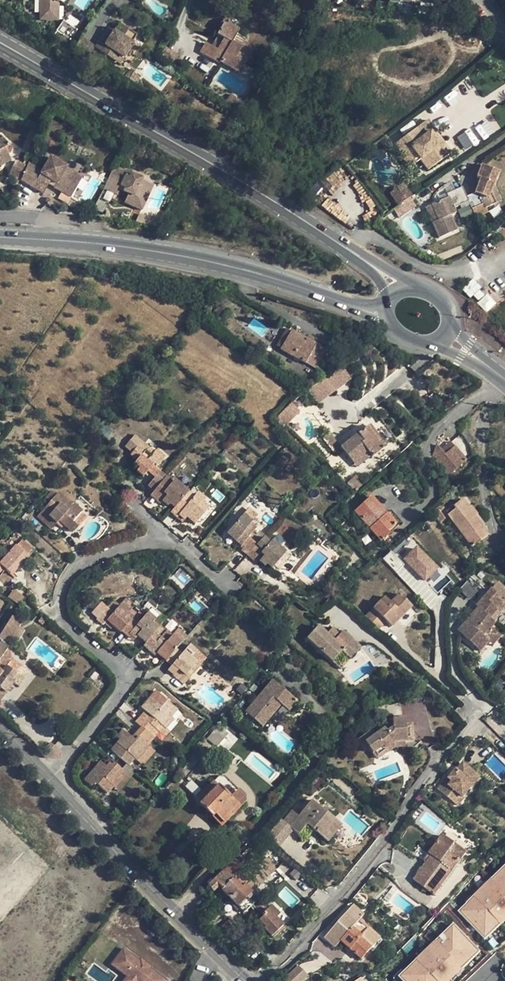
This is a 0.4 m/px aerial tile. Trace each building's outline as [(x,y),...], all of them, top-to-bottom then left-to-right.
[(40,19),(53,19),(53,10),(58,10),(58,1),(59,0),(40,0),(40,19)] [(444,12),(455,13),(461,2),(459,0),(451,0),(448,3),(443,11),(444,12)] [(244,66),(251,54),(241,48),(245,42),(235,36),(239,31),(224,23),(216,36),(217,37),(223,40),(217,50),(211,47),(205,43),(199,52),(220,64),(220,63),(237,72),(242,65),(244,66)] [(113,32),(100,53),(111,59),(115,53),(123,59),(132,44),(131,44),(136,36),(119,25),(114,33),(113,32)] [(108,28),(94,49),(100,53),(113,32),(108,28)] [(217,37),(211,47),(217,50),(223,40),(217,37)] [(95,48),(81,38),(76,47),(89,56),(92,52),(95,48)] [(245,43),(241,48),(251,54),(255,49),(245,43)] [(165,47),(159,56),(171,65),(178,55),(165,47)] [(123,59),(115,53),(111,59),(119,65),(123,59)] [(128,71),(124,78),(134,83),(138,77),(128,71)] [(242,103),(231,94),(226,102),(237,110),(242,103)] [(484,140),(497,129),(487,117),(474,128),(484,140)] [(447,151),(433,131),(435,130),(428,120),(393,145),(400,154),(412,145),(420,156),(427,166),(447,151)] [(456,137),(466,151),(480,141),(470,127),(456,137)] [(400,154),(407,165),(420,156),(412,145),(400,154)] [(42,172),(28,164),(21,180),(43,194),(51,181),(56,184),(54,188),(62,192),(71,197),(82,179),(65,169),(66,168),(50,158),(42,172)] [(15,161),(8,176),(15,179),(19,180),(25,166),(15,161)] [(476,177),(480,178),(474,194),(466,197),(468,202),(469,203),(472,210),(483,205),(485,208),(485,209),(494,205),(491,198),(493,197),(491,191),(493,185),(498,172),(481,165),(476,177)] [(112,170),(103,189),(117,195),(120,190),(128,194),(124,202),(141,210),(152,186),(141,181),(141,180),(131,176),(130,176),(128,176),(128,177),(112,170)] [(329,190),(342,184),(338,173),(324,179),(329,190)] [(353,184),(361,199),(367,196),(358,181),(353,184)] [(390,193),(399,206),(411,197),(403,185),(390,193)] [(501,202),(493,185),(491,191),(493,197),(496,204),(501,202)] [(447,198),(431,205),(438,220),(432,223),(439,238),(457,231),(450,216),(456,214),(453,208),(468,202),(466,197),(462,187),(446,194),(447,198)] [(71,197),(62,192),(57,199),(67,204),(71,197)] [(472,210),(469,203),(461,207),(465,214),(468,212),(471,220),(475,218),(472,211),(472,210)] [(425,207),(432,223),(438,220),(431,205),(425,207)] [(479,210),(472,211),(475,218),(482,215),(480,210),(479,210)] [(477,302),(486,311),(495,304),(487,294),(477,302)] [(290,333),(285,330),(276,346),(281,349),(290,333)] [(281,349),(280,350),(315,370),(325,353),(333,358),(338,355),(337,354),(328,348),(327,348),(325,351),(312,344),(313,341),(307,337),(305,340),(290,332),(290,333),(281,349)] [(344,342),(336,337),(328,348),(337,354),(344,342)] [(343,366),(309,390),(319,403),(352,378),(343,366)] [(300,412),(291,403),(278,417),(287,425),(300,412)] [(474,441),(462,423),(457,427),(468,445),(474,441)] [(367,427),(340,448),(353,464),(367,453),(370,457),(371,458),(384,449),(367,427)] [(155,478),(148,486),(154,491),(157,488),(165,477),(155,469),(165,458),(156,450),(153,453),(152,455),(140,444),(141,442),(134,436),(125,447),(132,453),(130,455),(137,461),(134,464),(139,468),(136,471),(143,477),(147,472),(155,478)] [(141,442),(140,444),(152,455),(153,453),(141,442)] [(450,442),(440,450),(444,455),(454,447),(450,442)] [(444,455),(436,445),(436,446),(432,457),(448,476),(466,461),(454,447),(444,455)] [(370,457),(367,453),(353,464),(356,468),(370,457)] [(165,477),(157,488),(163,494),(166,496),(161,501),(168,506),(169,504),(174,508),(188,493),(174,480),(172,482),(165,477)] [(154,491),(150,496),(156,502),(163,494),(157,488),(154,491)] [(174,508),(170,513),(176,518),(178,516),(184,521),(187,518),(195,525),(208,509),(202,504),(205,500),(197,493),(193,497),(188,493),(174,508)] [(163,494),(156,502),(159,504),(161,501),(166,496),(163,494)] [(82,512),(73,504),(71,506),(63,499),(62,501),(56,496),(37,516),(51,529),(57,524),(59,521),(64,525),(71,532),(77,526),(72,522),(81,513),(82,512)] [(370,498),(354,512),(381,542),(384,539),(390,545),(395,540),(389,534),(388,532),(395,526),(385,514),(370,498)] [(467,509),(469,507),(463,499),(460,501),(467,509)] [(481,528),(473,519),(476,516),(469,507),(467,509),(460,501),(453,507),(455,509),(447,515),(471,548),(487,536),(481,528)] [(445,512),(447,515),(455,509),(453,507),(445,512)] [(247,510),(244,513),(253,521),(256,518),(247,510)] [(390,510),(385,514),(395,526),(388,532),(389,534),(402,523),(390,510)] [(77,526),(85,517),(81,513),(72,522),(77,526)] [(244,513),(227,533),(241,546),(248,538),(251,534),(256,528),(251,524),(253,521),(244,513)] [(483,526),(476,516),(473,519),(481,528),(483,526)] [(251,534),(248,538),(257,545),(260,541),(251,534)] [(248,538),(241,546),(243,548),(241,551),(247,556),(256,545),(257,545),(248,538)] [(263,556),(259,561),(265,567),(267,565),(271,569),(278,561),(285,553),(271,541),(269,543),(263,538),(260,541),(257,545),(256,545),(262,551),(260,553),(261,554),(263,556)] [(5,570),(10,574),(16,569),(18,571),(34,553),(21,541),(13,550),(7,545),(1,551),(8,556),(6,558),(1,555),(0,556),(0,558),(1,558),(0,559),(0,577),(5,570)] [(426,581),(440,567),(416,544),(402,558),(426,581)] [(247,556),(253,562),(256,559),(261,554),(260,553),(262,551),(256,545),(247,556)] [(278,561),(282,565),(289,556),(285,553),(278,561)] [(498,585),(476,607),(479,609),(492,622),(504,608),(504,601),(504,600),(504,599),(504,592),(498,585)] [(8,599),(18,605),(23,599),(13,591),(8,599)] [(385,597),(363,619),(376,631),(385,622),(390,627),(398,620),(395,617),(408,603),(399,594),(390,603),(385,597)] [(125,599),(122,603),(131,610),(132,610),(134,606),(125,599)] [(113,601),(106,608),(112,614),(106,621),(112,626),(120,633),(121,631),(126,627),(132,620),(133,618),(128,614),(131,610),(122,603),(119,606),(113,601)] [(408,603),(395,617),(398,620),(411,607),(408,603)] [(101,604),(93,613),(98,618),(106,608),(101,604)] [(112,614),(106,608),(98,618),(96,620),(103,625),(104,623),(106,621),(112,614)] [(0,642),(3,644),(8,635),(11,637),(18,627),(21,623),(16,620),(21,612),(16,609),(13,613),(11,617),(7,624),(0,634),(0,642)] [(479,609),(458,632),(480,652),(489,642),(483,637),(492,628),(495,625),(492,622),(479,609)] [(128,614),(133,618),(137,614),(132,610),(131,610),(128,614)] [(137,625),(132,620),(126,627),(131,632),(129,634),(135,639),(138,636),(146,643),(154,633),(159,628),(153,622),(156,619),(148,612),(137,625)] [(24,631),(18,627),(11,637),(17,641),(24,631)] [(126,627),(121,631),(127,636),(129,634),(131,632),(126,627)] [(317,627),(306,639),(332,661),(341,651),(350,659),(360,649),(342,632),(338,636),(331,629),(326,636),(317,627)] [(502,638),(492,628),(483,637),(489,642),(493,646),(502,638)] [(177,629),(174,633),(183,641),(187,637),(177,629)] [(160,638),(151,649),(157,654),(165,661),(176,649),(183,641),(174,633),(172,636),(166,631),(160,638)] [(160,638),(154,633),(146,643),(143,646),(149,651),(151,649),(160,638)] [(171,666),(167,671),(184,684),(194,673),(190,670),(197,663),(191,658),(197,651),(189,645),(181,654),(171,666)] [(181,654),(176,649),(165,661),(171,666),(181,654)] [(0,663),(0,689),(5,693),(13,683),(14,682),(11,680),(21,667),(11,659),(5,667),(0,663)] [(197,663),(190,670),(194,673),(200,666),(197,663)] [(28,672),(21,667),(11,680),(14,682),(13,683),(18,686),(28,672)] [(245,712),(260,725),(266,718),(267,720),(280,705),(288,712),(296,701),(272,681),(245,712)] [(174,708),(155,692),(141,708),(145,712),(149,716),(145,720),(143,718),(138,724),(141,727),(152,737),(154,738),(158,732),(155,729),(159,724),(163,727),(163,726),(171,717),(168,715),(174,708)] [(145,712),(141,716),(143,718),(145,720),(149,716),(145,712)] [(368,747),(377,758),(387,751),(385,748),(392,742),(404,742),(412,741),(410,725),(405,726),(404,720),(391,721),(392,729),(386,733),(384,729),(373,737),(369,732),(359,740),(365,749),(368,747)] [(391,721),(381,726),(384,729),(386,733),(392,729),(391,721)] [(163,727),(159,724),(155,729),(158,732),(164,737),(169,732),(163,726),(163,727)] [(381,726),(369,732),(373,737),(384,729),(381,726)] [(141,727),(134,734),(138,737),(145,744),(152,737),(141,727)] [(207,738),(217,746),(225,736),(216,728),(207,738)] [(119,740),(111,751),(128,766),(134,759),(136,761),(139,758),(148,747),(149,747),(145,744),(138,737),(136,740),(132,736),(131,738),(123,730),(116,737),(119,740)] [(50,742),(40,753),(44,758),(59,759),(60,758),(61,757),(61,756),(62,754),(61,753),(50,742)] [(392,742),(385,748),(387,751),(387,752),(394,748),(404,747),(404,742),(392,742)] [(148,747),(139,758),(144,763),(153,752),(148,747)] [(108,758),(103,765),(106,767),(109,763),(112,765),(114,763),(108,758)] [(100,762),(84,781),(91,787),(95,783),(107,794),(113,787),(114,788),(122,779),(119,776),(123,771),(114,763),(112,765),(109,763),(106,767),(103,765),(100,762)] [(446,783),(440,791),(457,806),(464,798),(463,797),(473,785),(467,780),(473,772),(463,764),(457,772),(456,771),(449,779),(452,782),(449,786),(446,783)] [(128,766),(123,771),(130,777),(135,772),(128,766)] [(130,777),(123,771),(119,776),(122,779),(114,788),(118,791),(130,777)] [(480,778),(473,772),(467,780),(473,785),(480,778)] [(210,815),(221,826),(245,802),(245,796),(238,790),(232,795),(223,786),(229,781),(225,776),(218,776),(198,797),(199,805),(205,811),(210,815)] [(449,779),(448,778),(438,790),(440,791),(446,783),(449,786),(452,782),(449,779)] [(229,781),(223,786),(232,795),(238,790),(229,781)] [(291,812),(283,822),(297,835),(305,824),(326,842),(340,825),(311,801),(298,817),(291,812)] [(109,818),(116,825),(123,818),(116,811),(109,818)] [(426,863),(413,880),(434,896),(466,853),(442,836),(428,855),(431,857),(426,863)] [(265,844),(259,850),(262,853),(268,847),(265,844)] [(232,879),(221,889),(243,913),(258,900),(251,893),(276,870),(265,859),(249,874),(243,868),(242,869),(232,878),(232,879)] [(223,870),(208,886),(213,892),(218,886),(221,889),(232,879),(232,878),(242,869),(234,861),(224,870),(223,870)] [(504,920),(504,868),(458,913),(484,940),(504,920)] [(255,906),(263,915),(268,910),(259,902),(255,906)] [(268,910),(276,919),(280,915),(272,906),(268,910)] [(364,916),(355,907),(326,938),(335,947),(364,916)] [(418,915),(422,910),(418,907),(414,912),(418,915)] [(360,920),(340,942),(361,960),(380,938),(360,920)] [(228,921),(222,927),(226,931),(229,934),(235,928),(228,921)] [(151,926),(147,931),(153,937),(157,932),(151,926)] [(402,980),(450,980),(479,954),(452,926),(398,977),(402,980)] [(135,980),(164,980),(165,980),(152,970),(151,971),(135,959),(136,958),(123,949),(111,965),(124,974),(124,973),(128,976),(135,980)] [(305,979),(294,970),(284,980),(303,980),(305,979)]
